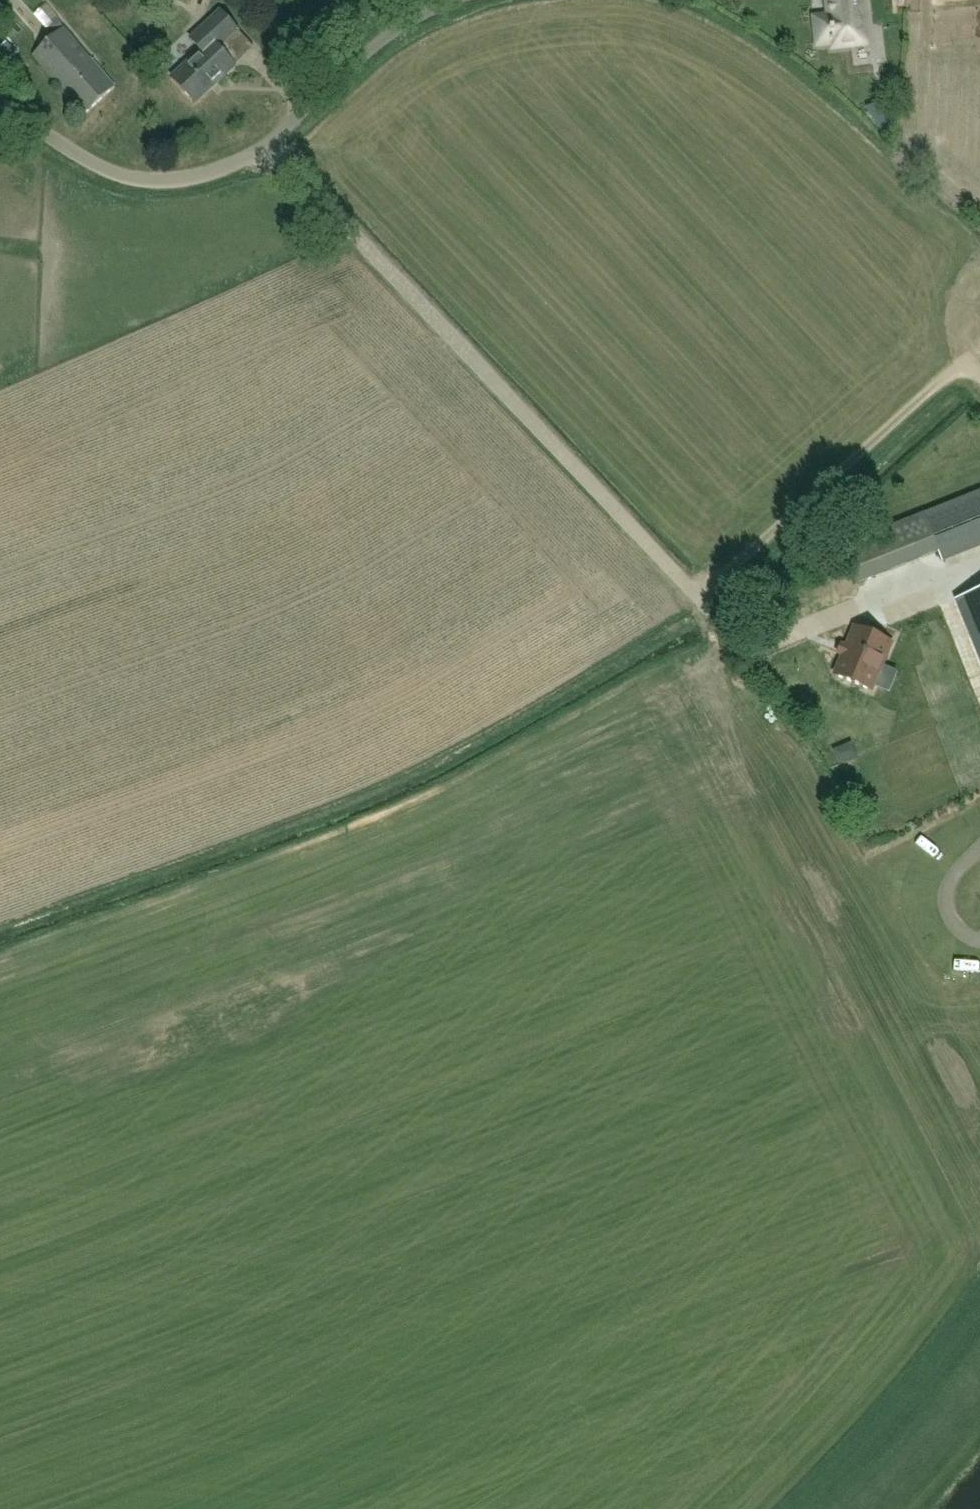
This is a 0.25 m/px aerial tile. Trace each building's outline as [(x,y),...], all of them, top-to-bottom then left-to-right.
[(814,18),(817,46),(837,44),(842,48),(850,47),(854,42),(866,40),(864,26),(862,26),(860,9),(862,9),(861,0),(826,0),(827,4),(830,4),(831,16),(814,18)] [(196,103),(212,88),(236,66),(220,48),(239,30),(222,11),(191,39),(202,51),(173,78),(196,103)] [(84,114),(115,86),(95,63),(95,64),(64,29),(33,57),(84,114)] [(979,549),(979,492),(924,513),(940,551),(944,563),(979,549)] [(940,551),(924,513),(843,546),(858,584),(940,551)] [(956,600),(979,660),(979,590),(956,600)] [(874,684),(882,666),(892,643),(855,627),(847,647),(843,656),(835,675),(872,691),(874,684)]
